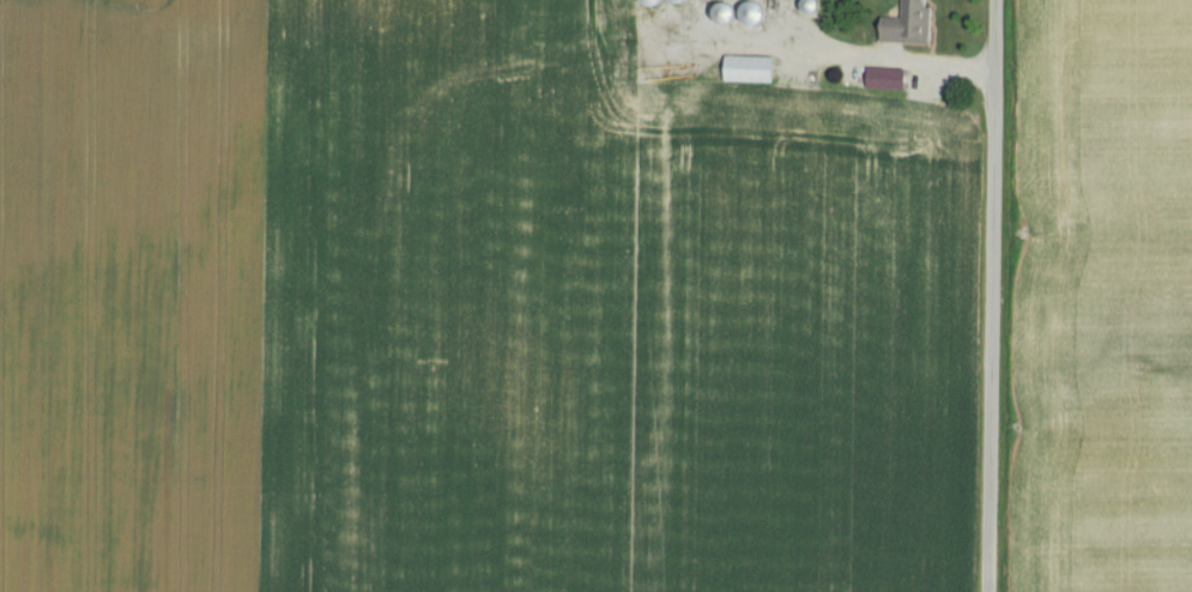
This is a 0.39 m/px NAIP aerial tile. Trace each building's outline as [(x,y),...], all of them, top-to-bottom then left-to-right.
[(935,46),(935,29),(925,28),(926,0),(904,0),(903,17),(887,17),(886,44),(935,46)] [(910,71),(874,71),(874,89),(910,89),(910,71)]
